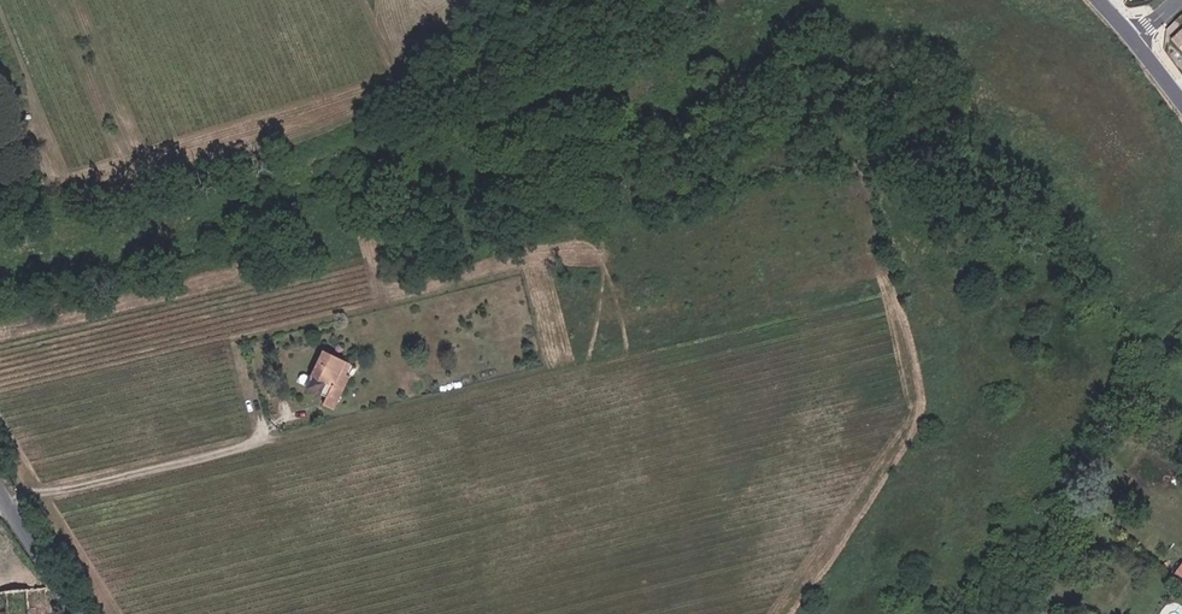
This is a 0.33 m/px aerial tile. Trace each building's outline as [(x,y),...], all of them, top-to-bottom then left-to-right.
[(353,363),(330,352),(318,377),(320,378),(336,386),(331,397),(328,404),(337,408),(352,375),(349,373),(353,363)] [(336,386),(320,378),(315,389),(331,397),(336,386)] [(1,594),(25,593),(24,575),(0,577),(0,586),(1,594)] [(55,598),(51,592),(25,593),(1,594),(0,586),(0,613),(56,613),(55,598)]
